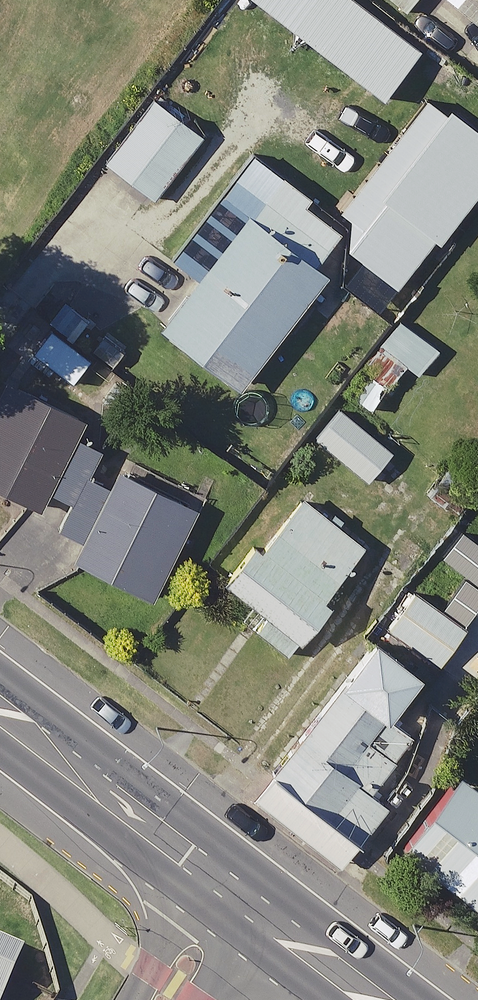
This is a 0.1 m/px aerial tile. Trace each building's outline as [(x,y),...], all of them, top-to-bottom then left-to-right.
[(477,28),(477,0),(441,0),(477,28)] [(203,114),(146,72),(88,150),(144,192),(203,114)] [(325,228),(254,174),(143,321),(224,382),(311,268),(300,260),(325,228)] [(406,236),(381,215),(335,269),(360,290),(406,236)] [(386,313),(365,343),(411,376),(432,346),(386,313)] [(389,368),(365,347),(332,385),(356,406),(389,368)] [(96,460),(88,474),(67,463),(74,449),(58,440),(71,414),(0,378),(0,491),(24,503),(33,484),(51,493),(37,520),(69,537),(60,553),(136,593),(182,504),(96,460)] [(381,446),(324,401),(299,432),(356,477),(381,446)] [(351,543),(286,487),(210,576),(235,598),(226,609),(275,652),(317,604),(306,595),(351,543)] [(457,608),(420,660),(459,687),(477,660),(477,622),(457,608)] [(419,657),(368,619),(333,664),(342,672),(267,769),(356,838),(390,793),(373,780),(416,725),(385,701),(419,657)] [(445,766),(403,821),(462,866),(477,844),(477,791),(445,766)]
